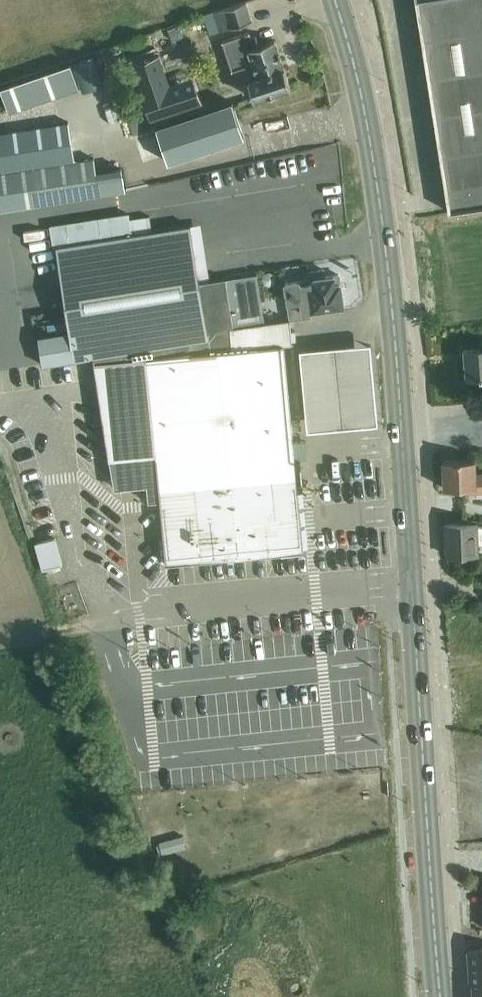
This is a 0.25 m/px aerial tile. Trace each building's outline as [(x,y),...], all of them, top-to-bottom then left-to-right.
[(449,210),(481,205),(481,0),(417,0),(449,210)] [(245,1),(215,11),(221,30),(252,20),(245,1)] [(246,33),(223,41),(232,68),(243,64),(253,61),(258,76),(248,79),(255,99),(291,86),(276,40),(261,45),(258,35),(248,38),(246,33)] [(94,55),(73,62),(83,92),(104,85),(94,55)] [(8,109),(48,96),(40,72),(0,86),(8,109)] [(150,86),(155,111),(201,102),(197,77),(150,86)] [(169,162),(245,137),(233,101),(157,126),(169,162)] [(126,190),(122,166),(97,170),(95,159),(76,162),(69,121),(0,132),(0,210),(126,190)] [(194,247),(191,225),(188,225),(163,229),(137,233),(132,234),(131,225),(129,215),(129,213),(127,214),(82,221),(51,226),(53,239),(54,248),(55,248),(57,248),(57,250),(58,254),(64,293),(66,303),(68,316),(70,331),(70,332),(55,334),(38,337),(39,339),(41,351),(43,363),(43,364),(44,364),(84,358),(92,356),(94,356),(167,345),(169,355),(184,353),(231,348),(230,334),(231,333),(230,328),(265,323),(257,274),(257,273),(256,273),(226,278),(225,278),(201,282),(200,282),(199,280),(194,247)] [(329,308),(345,305),(340,275),(327,277),(326,270),(309,272),(310,280),(286,284),(292,319),(312,316),(311,313),(330,311),(329,308)] [(66,303),(39,307),(41,320),(68,316),(66,303)] [(167,345),(94,356),(98,384),(103,415),(106,439),(109,459),(110,459),(110,460),(111,470),(113,479),(113,480),(125,479),(147,476),(145,455),(146,455),(156,454),(157,461),(160,500),(166,562),(239,556),(303,550),(298,489),(295,459),(294,447),(300,447),(306,446),(305,440),(299,441),(293,442),(290,406),(288,388),(288,385),(284,344),(292,343),(292,340),(296,340),(295,330),(293,330),(291,331),(290,319),(265,323),(230,328),(231,333),(230,334),(231,348),(184,353),(169,355),(167,345)] [(380,416),(371,337),(302,344),(310,424),(380,416)] [(481,342),(481,347),(465,349),(467,376),(481,375),(481,342)] [(481,491),(481,473),(476,473),(475,459),(443,459),(444,487),(462,487),(462,491),(481,491)] [(447,555),(478,554),(478,543),(481,543),(481,524),(477,523),(477,522),(445,523),(447,555)] [(55,538),(36,544),(43,570),(63,565),(55,538)] [(49,573),(50,583),(72,580),(70,569),(49,573)] [(468,949),(470,982),(481,981),(481,948),(468,949)] [(470,982),(473,982),(473,996),(481,996),(481,981),(470,982)]
